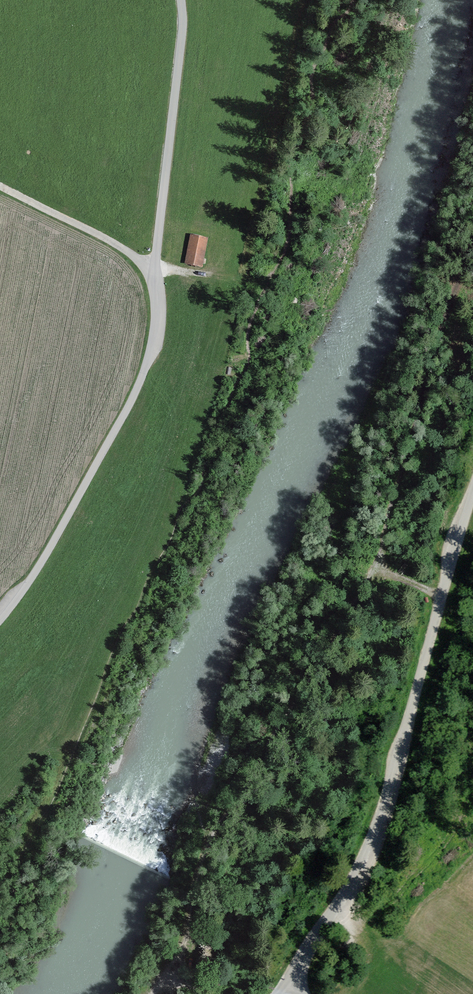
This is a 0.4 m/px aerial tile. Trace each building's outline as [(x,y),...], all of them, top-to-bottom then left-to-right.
[(207,238),(191,235),(186,262),(202,265),(207,238)]
